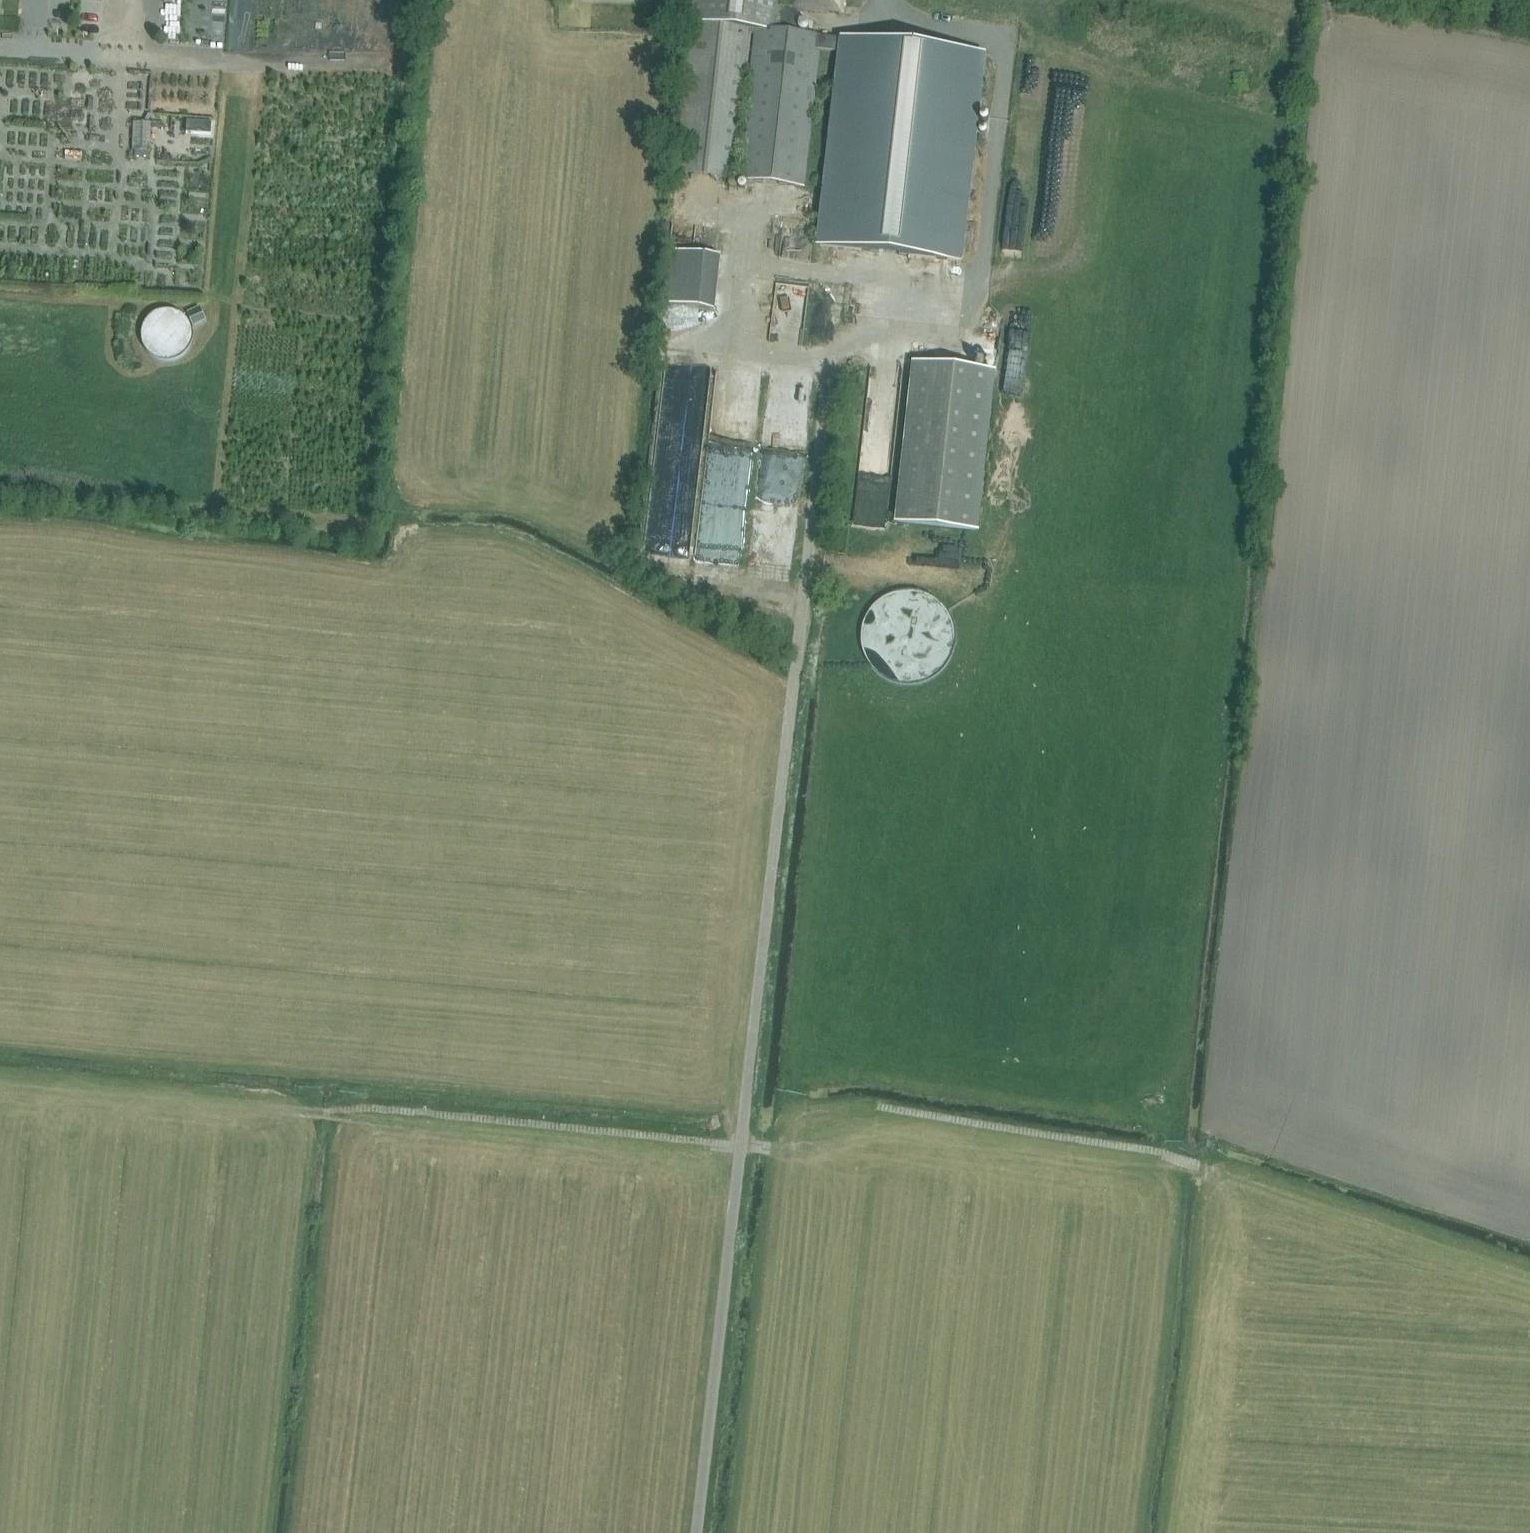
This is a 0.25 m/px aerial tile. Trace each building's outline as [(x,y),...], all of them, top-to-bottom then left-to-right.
[(846,0),(787,0),(786,7),(780,7),(781,0),(694,0),(675,173),(733,179),(745,75),(749,75),(737,180),(804,188),(819,51),(841,53),(819,246),(959,261),(982,55),(843,39),(821,37),(821,36),(795,34),(798,9),(844,14),(846,0)] [(152,123),(134,122),(133,151),(151,151),(152,123)] [(187,122),(186,133),(211,135),(211,124),(187,122)] [(707,309),(710,253),(658,251),(655,307),(707,309)] [(187,313),(192,323),(204,318),(199,307),(187,313)] [(914,363),(896,523),(976,531),(994,372),(914,363)] [(882,598),(878,600),(875,603),(873,606),(870,609),(868,612),(866,615),(864,619),(863,623),(862,626),(861,630),(860,634),(860,638),(860,642),(861,646),(862,650),(863,653),(864,657),(866,661),(868,664),(870,667),(873,670),(876,673),(879,675),(882,678),(885,680),(889,681),(893,683),(896,684),(900,685),(904,685),(908,685),(912,685),(916,684),(920,684),(923,682),(927,681),(931,679),(934,677),(937,675),(940,672),(943,670),(945,667),(948,663),(950,660),(951,656),(953,653),(954,649),(955,645),(955,641),(955,637),(955,634),(955,630),(954,626),(953,622),(951,618),(949,615),(947,612),(945,608),(943,605),(940,603),(937,600),(934,598),(930,596),(927,594),(923,593),(919,592),(915,591),(911,590),(908,590),(904,590),(900,591),(896,592),(892,593),(888,594),(885,596),(882,598)]
